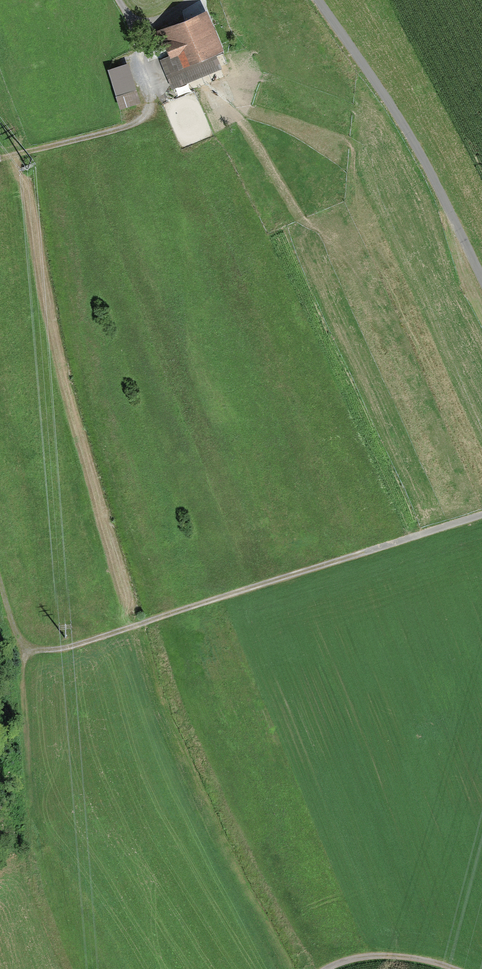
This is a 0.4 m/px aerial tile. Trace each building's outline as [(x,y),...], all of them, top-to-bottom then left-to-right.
[(205,7),(156,29),(163,45),(167,43),(172,54),(162,59),(173,85),(219,64),(213,50),(222,46),(205,7)] [(129,60),(108,67),(120,108),(141,102),(129,60)]
